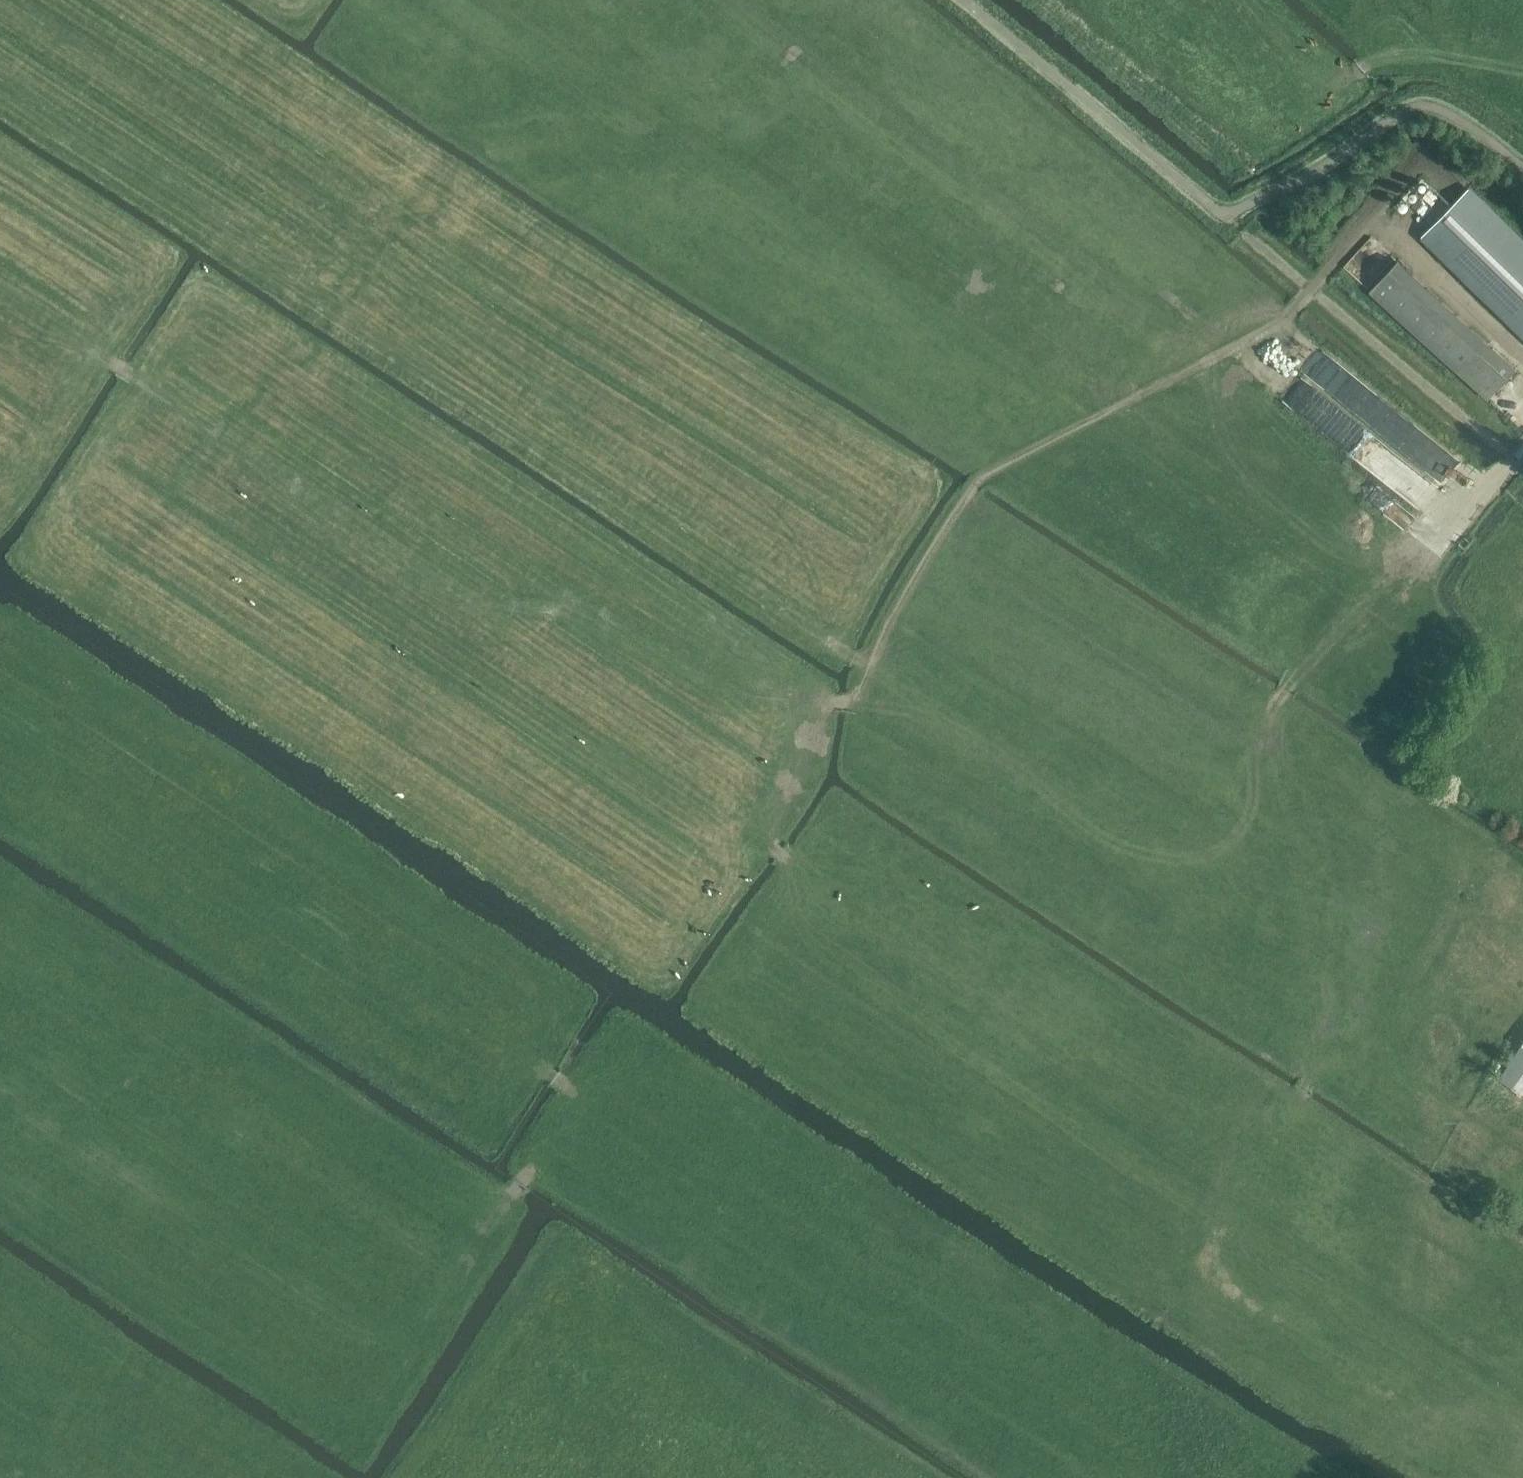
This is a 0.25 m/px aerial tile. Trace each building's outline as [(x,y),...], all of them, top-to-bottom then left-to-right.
[(1468,188),(1421,236),(1522,335),(1522,242),(1468,188)] [(1518,367),(1488,340),(1400,258),(1369,291),(1454,369),(1459,374),(1488,400),(1518,367)] [(1398,460),(1404,440),(1365,427),(1360,440),(1338,433),(1333,448),(1377,462),(1379,455),(1398,460)] [(1421,465),(1441,480),(1459,457),(1439,442),(1421,465)] [(1498,1079),(1522,1096),(1522,1043),(1498,1079)]
